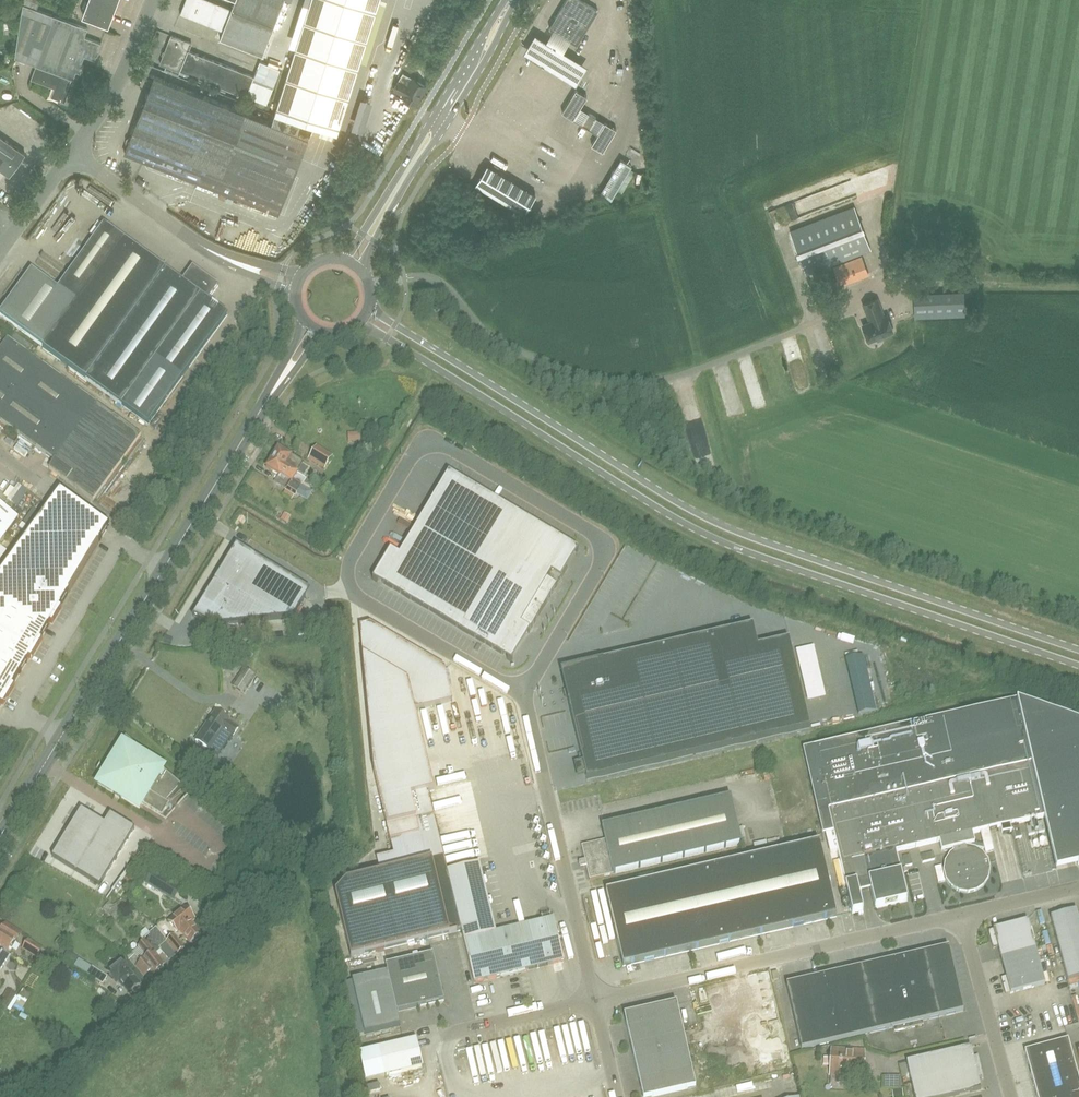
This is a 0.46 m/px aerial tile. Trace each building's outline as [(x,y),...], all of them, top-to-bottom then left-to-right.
[(38,4),(30,0),(24,0),(15,58),(35,66),(31,77),(56,86),(54,93),(56,97),(65,101),(69,90),(67,89),(71,79),(73,80),(76,71),(80,73),(83,65),(79,63),(82,55),(94,60),(101,43),(84,37),(87,29),(36,9),(38,4)] [(83,16),(108,25),(117,0),(89,0),(83,16)] [(180,13),(223,30),(220,38),(263,55),(274,25),(231,8),(210,0),(185,0),(180,13)] [(231,8),(274,25),(284,0),(234,0),(231,8)] [(274,113),(312,125),(337,133),(379,0),(310,0),(274,113)] [(568,40),(569,41),(576,45),(598,11),(580,0),(566,0),(549,28),(552,30),(568,40)] [(568,40),(552,30),(545,41),(563,51),(569,41),(568,40)] [(269,101),(280,66),(260,60),(256,72),(189,52),(193,40),(170,33),(161,63),(167,65),(165,71),(174,74),(176,68),(192,73),(190,79),(200,82),(201,80),(269,101)] [(543,39),(534,34),(522,53),(535,60),(556,74),(575,85),(587,66),(573,57),(563,51),(545,41),(543,39)] [(426,87),(404,74),(394,90),(403,96),(416,104),(426,87)] [(154,78),(124,153),(279,214),(312,125),(274,113),(271,124),(154,78)] [(573,119),(580,108),(587,97),(575,90),(562,112),(573,119)] [(580,108),(573,119),(582,125),(589,113),(580,108)] [(589,113),(582,125),(589,129),(596,117),(589,113)] [(596,117),(589,129),(598,134),(605,123),(596,117)] [(605,123),(598,134),(591,145),(602,152),(616,130),(605,123)] [(10,176),(25,154),(0,137),(0,169),(10,176)] [(621,159),(616,169),(626,175),(632,166),(621,159)] [(487,165),(475,184),(524,214),(535,195),(487,165)] [(616,169),(612,175),(623,181),(626,175),(616,169)] [(623,181),(612,175),(607,183),(618,190),(623,181)] [(618,190),(607,183),(601,193),(612,200),(618,190)] [(806,275),(870,250),(854,207),(790,232),(806,275)] [(103,226),(61,285),(79,299),(118,327),(81,377),(148,425),(227,316),(207,301),(217,286),(192,268),(181,282),(103,226)] [(841,286),(869,275),(862,257),(834,268),(841,286)] [(61,285),(57,291),(31,272),(0,314),(0,316),(43,347),(42,349),(81,377),(118,327),(79,299),(61,285)] [(924,294),(914,294),(915,317),(925,317),(924,294)] [(870,322),(863,325),(869,341),(894,332),(887,315),(884,317),(877,299),(864,304),(870,322)] [(11,333),(14,329),(8,324),(4,329),(11,333)] [(20,348),(25,342),(12,333),(8,339),(7,339),(0,348),(0,422),(53,460),(47,468),(92,501),(140,435),(20,348)] [(333,456),(316,446),(308,460),(324,470),(333,456)] [(278,449),(275,453),(273,453),(270,458),(303,478),(305,475),(298,471),(302,465),(290,458),(291,457),(278,449)] [(303,478),(270,458),(268,461),(269,463),(266,469),(279,477),(280,476),(290,482),(285,490),(295,496),(305,479),(303,478)] [(568,545),(448,473),(399,556),(382,584),(503,655),(519,628),(529,633),(567,569),(558,563),(568,545)] [(1,705),(3,707),(15,688),(12,686),(14,684),(27,662),(28,659),(31,661),(43,642),(40,640),(41,638),(42,638),(48,627),(50,624),(52,626),(62,610),(59,608),(61,606),(68,595),(67,595),(69,592),(69,593),(98,544),(99,542),(109,526),(60,490),(0,573),(0,706),(1,705)] [(17,518),(0,506),(0,542),(17,518)] [(193,617),(210,627),(293,618),(306,598),(250,564),(254,556),(236,545),(193,617)] [(578,550),(568,545),(558,563),(567,569),(578,550)] [(380,582),(382,584),(399,556),(390,550),(373,578),(380,582)] [(346,881),(335,893),(350,962),(462,935),(447,874),(433,815),(428,792),(434,791),(415,710),(453,701),(445,668),(370,625),(360,627),(374,772),(387,826),(386,826),(390,841),(393,854),(376,858),(380,873),(346,881)] [(789,640),(758,647),(753,626),(603,661),(603,660),(560,670),(568,703),(568,702),(586,781),(591,780),(810,729),(789,640)] [(512,661),(529,633),(519,628),(503,655),(505,657),(512,661)] [(849,658),(859,715),(876,712),(866,655),(849,658)] [(232,686),(244,694),(255,677),(243,669),(232,686)] [(813,747),(833,833),(845,886),(847,886),(853,914),(864,912),(860,893),(872,891),(876,908),(907,901),(900,873),(895,852),(939,842),(942,842),(944,851),(952,849),(953,852),(949,853),(944,861),(943,870),(945,879),(950,887),(958,892),(967,893),(976,891),(984,886),(989,878),(990,869),(988,860),(983,852),(975,847),(966,846),(965,846),(965,845),(974,844),(972,835),(1000,828),(1001,834),(1011,832),(1009,826),(1043,818),(1065,813),(1077,865),(1078,865),(1078,721),(1016,699),(813,747)] [(195,740),(208,749),(208,750),(218,757),(238,728),(228,722),(229,721),(215,711),(195,740)] [(177,783),(126,737),(97,784),(139,809),(142,805),(162,817),(169,805),(160,799),(162,796),(164,797),(177,783)] [(756,769),(744,771),(745,781),(758,779),(756,769)] [(731,797),(602,827),(605,841),(581,846),(585,860),(581,861),(582,868),(586,867),(589,880),(742,845),(731,797)] [(69,829),(52,858),(99,887),(100,887),(134,830),(110,815),(104,824),(91,816),(81,810),(69,829)] [(819,842),(606,892),(623,967),(836,917),(819,842)] [(462,935),(463,940),(496,933),(479,866),(447,874),(462,935)] [(144,883),(174,901),(181,888),(151,871),(144,883)] [(108,902),(103,908),(102,909),(115,922),(127,908),(119,900),(113,907),(108,902)] [(190,944),(191,944),(200,938),(200,936),(201,935),(191,923),(195,920),(185,908),(168,922),(178,933),(180,932),(190,944)] [(1050,917),(1067,981),(1078,978),(1078,920),(1076,910),(1050,917)] [(496,933),(463,940),(473,983),(563,962),(553,919),(496,933)] [(1000,958),(1035,949),(1028,921),(998,929),(998,928),(990,931),(989,933),(993,948),(997,947),(1000,958)] [(0,929),(0,946),(8,951),(14,942),(16,943),(22,934),(5,924),(2,930),(0,929)] [(167,942),(166,941),(156,928),(142,939),(144,942),(138,947),(139,948),(147,958),(140,964),(132,954),(126,958),(135,969),(143,978),(150,972),(152,975),(165,964),(156,954),(160,950),(169,961),(176,955),(165,943),(167,942)] [(176,955),(182,950),(185,948),(174,934),(166,941),(167,942),(165,943),(176,955)] [(28,941),(23,950),(36,958),(42,950),(28,941)] [(878,964),(864,967),(878,1032),(893,1028),(894,1032),(923,1025),(923,1021),(963,1012),(949,947),(908,957),(907,953),(877,960),(878,964)] [(1035,949),(1000,958),(1005,977),(1001,978),(1005,994),(1007,995),(1015,993),(1045,985),(1035,949)] [(2,972),(11,956),(1,950),(0,952),(0,971),(2,972)] [(62,959),(74,966),(79,959),(67,951),(62,959)] [(400,1026),(397,1012),(444,1001),(432,954),(386,966),(387,972),(352,981),(364,1035),(400,1026)] [(140,985),(126,967),(119,959),(105,971),(116,984),(119,982),(129,994),(140,985)] [(92,967),(87,975),(102,985),(107,977),(92,967)] [(864,1035),(878,1032),(864,967),(840,972),(839,969),(807,976),(808,980),(786,985),(801,1049),(864,1035)] [(12,1002),(16,995),(7,989),(0,1001),(0,1008),(6,1012),(12,1002)] [(624,1015),(643,1096),(652,1096),(696,1087),(676,1003),(624,1015)] [(582,1043),(585,1053),(592,1051),(585,1022),(575,1025),(580,1044),(582,1043)] [(555,1028),(559,1058),(574,1056),(570,1026),(555,1028)] [(521,1068),(551,1062),(545,1032),(515,1038),(521,1068)] [(366,1077),(385,1072),(386,1076),(422,1067),(416,1040),(360,1053),(366,1077)] [(1068,1040),(1024,1051),(1037,1096),(1078,1096),(1078,1080),(1068,1040)] [(906,1062),(915,1096),(950,1096),(981,1090),(978,1079),(983,1078),(977,1056),(973,1057),(971,1047),(906,1062)] [(831,1049),(830,1076),(838,1076),(838,1083),(847,1083),(847,1077),(862,1078),(864,1052),(847,1050),(831,1049)] [(901,1075),(884,1076),(885,1089),(893,1088),(894,1096),(903,1096),(901,1075)]
